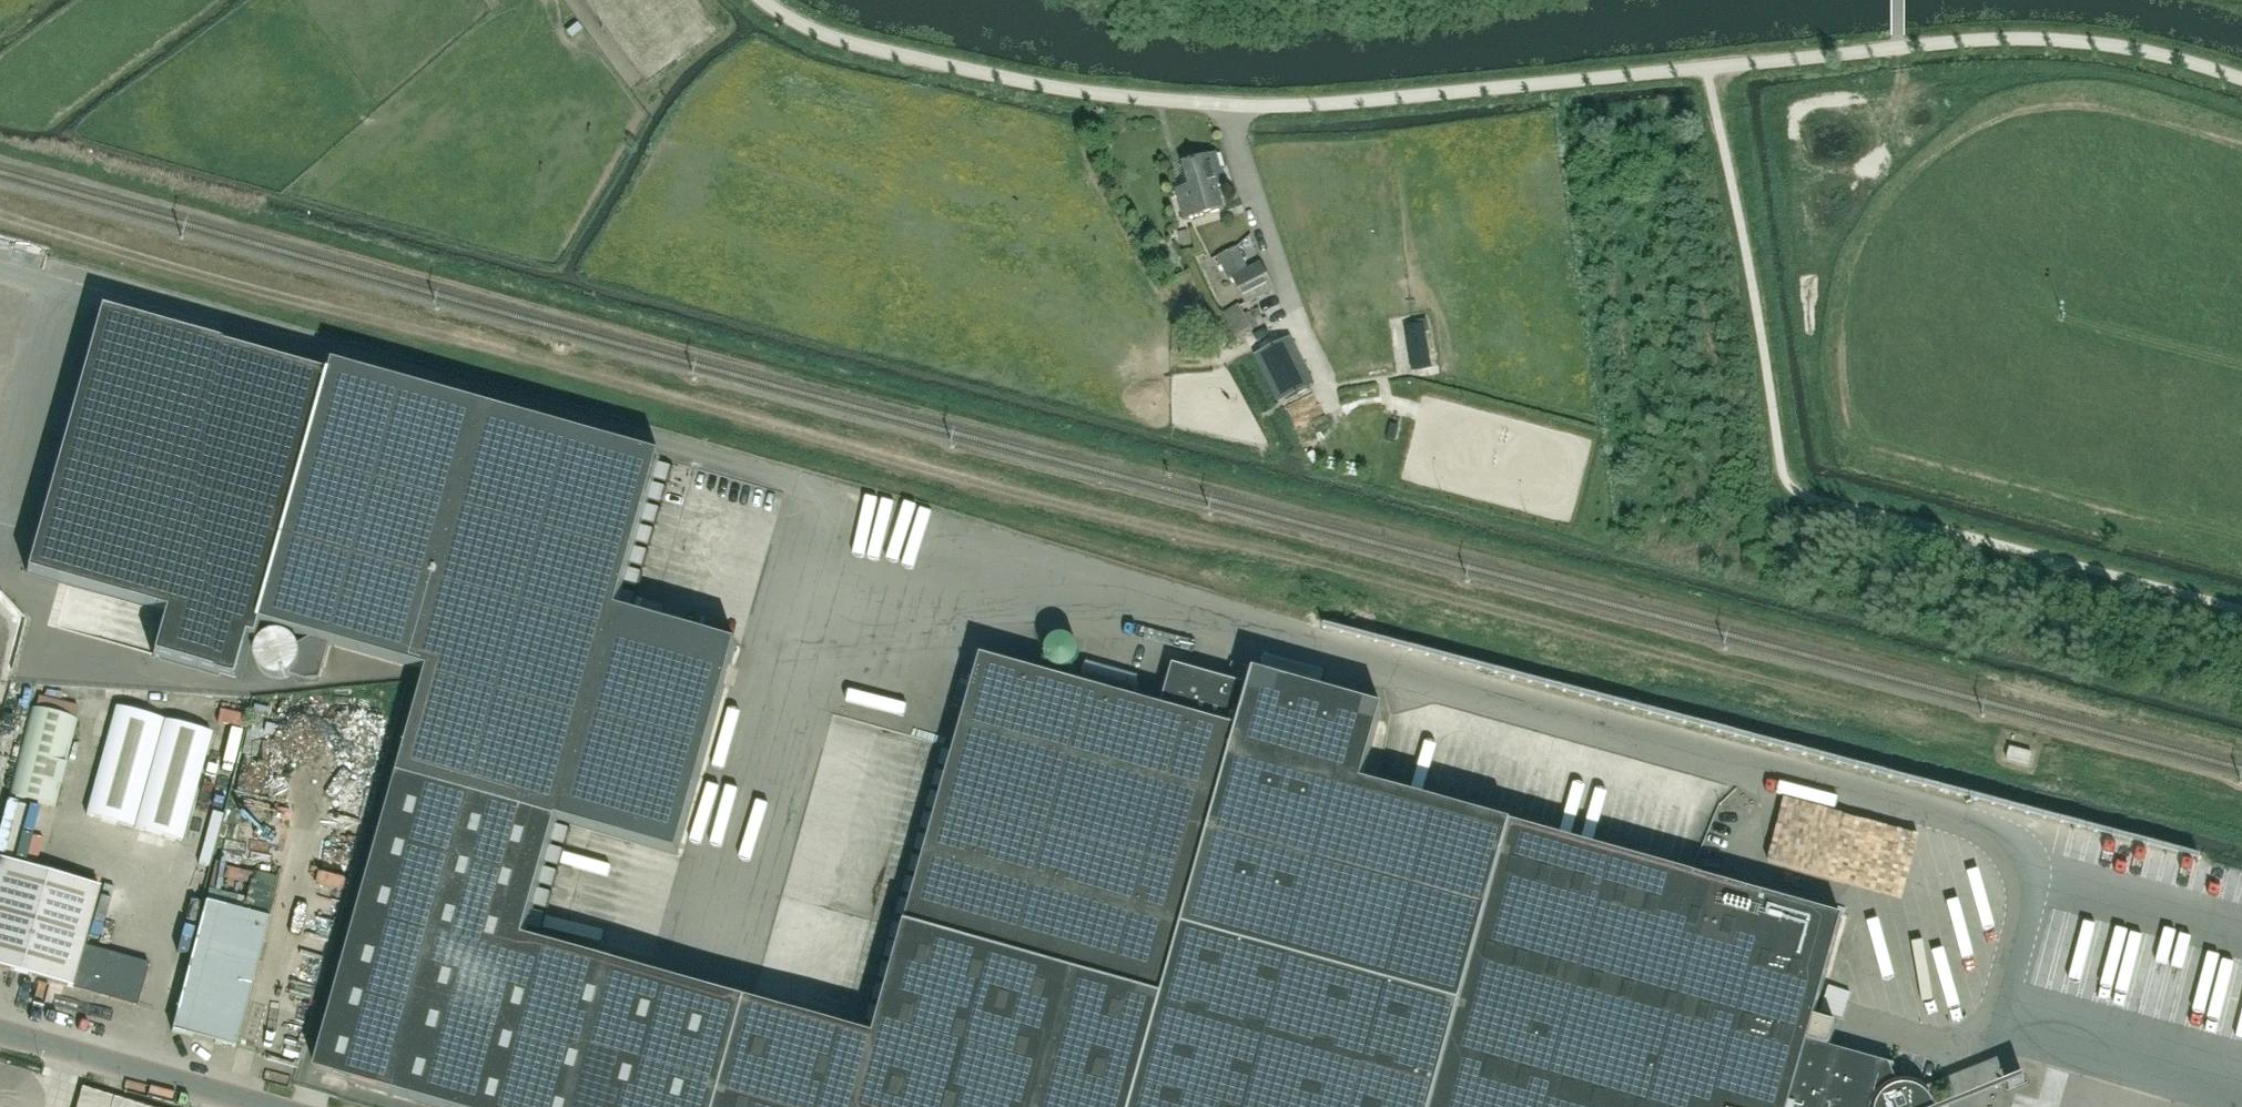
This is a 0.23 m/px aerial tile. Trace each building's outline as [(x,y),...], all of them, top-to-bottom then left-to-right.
[(1183,220),(1222,209),(1215,186),(1223,184),(1214,154),(1182,164),(1188,186),(1175,190),(1183,220)] [(1236,247),(1216,257),(1227,279),(1231,277),(1244,304),(1272,289),(1259,262),(1247,268),(1236,247)] [(1331,282),(1314,284),(1316,300),(1333,298),(1331,282)] [(277,569),(332,374),(98,308),(24,572),(162,610),(149,655),(238,679),(250,637),(257,638),(261,624),(277,569)] [(1424,320),(1401,325),(1407,358),(1430,355),(1424,320)] [(1253,356),(1278,403),(1309,387),(1285,340),(1253,356)] [(1902,1088),(1897,1088),(1895,1083),(1888,1065),(1818,1046),(1822,1033),(1809,1029),(1840,918),(1366,786),(1360,784),(1366,762),(1381,710),(1366,706),(1252,674),(1248,687),(1171,666),(1159,709),(980,659),(874,1038),(523,940),(556,823),(557,821),(675,854),(735,645),(616,611),(627,569),(659,457),(334,366),(277,569),(261,624),(308,638),(297,645),(256,662),(288,675),(305,680),(318,679),(328,643),(428,672),(398,778),(315,1073),(437,1106),(1923,1106),(1902,1088)] [(1230,403),(1237,418),(1250,412),(1243,397),(1230,403)] [(854,623),(839,703),(900,714),(915,634),(854,623)] [(0,706),(0,721),(15,724),(21,693),(3,690),(0,706)] [(40,859),(75,718),(27,706),(0,813),(0,850),(40,859)] [(84,814),(133,828),(163,720),(114,707),(84,814)] [(163,720),(133,828),(180,841),(210,733),(163,720)] [(2005,741),(2001,757),(2025,764),(2029,748),(2005,741)] [(268,791),(269,778),(245,777),(245,791),(268,791)] [(134,1006),(146,963),(82,945),(98,887),(0,860),(0,968),(134,1006)] [(203,901),(169,1030),(234,1047),(267,918),(203,901)] [(828,921),(861,929),(864,916),(831,909),(828,921)]
